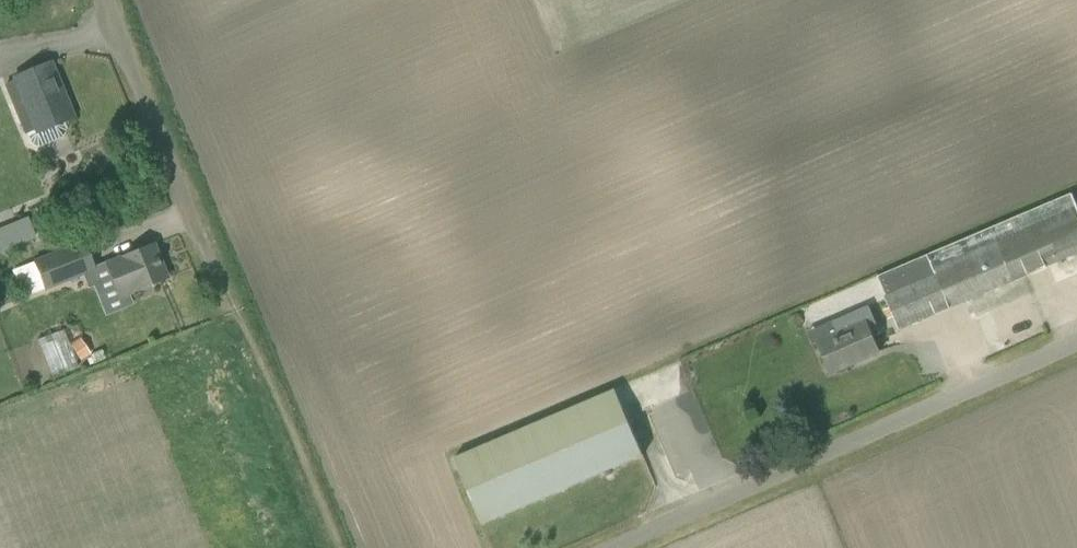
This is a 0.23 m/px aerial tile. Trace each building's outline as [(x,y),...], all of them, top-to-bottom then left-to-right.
[(16,79),(4,84),(25,134),(27,134),(32,145),(38,148),(63,137),(66,131),(62,122),(72,117),(49,63),(15,78),(16,79)] [(879,278),(900,328),(1076,252),(1076,205),(1072,194),(879,278)] [(35,238),(27,216),(0,225),(0,251),(35,238)] [(33,260),(12,270),(24,298),(44,289),(45,291),(96,270),(84,240),(33,260)] [(109,261),(122,295),(167,278),(154,244),(109,261)] [(12,291),(4,294),(7,301),(15,298),(12,291)] [(818,342),(832,373),(880,353),(870,329),(877,327),(878,329),(879,328),(869,306),(832,322),(837,334),(818,342)] [(64,329),(37,339),(52,377),(78,367),(64,329)] [(80,338),(70,345),(81,361),(91,354),(80,338)] [(102,349),(90,355),(94,364),(106,359),(102,349)] [(642,456),(616,390),(455,458),(483,524),(642,456)]
